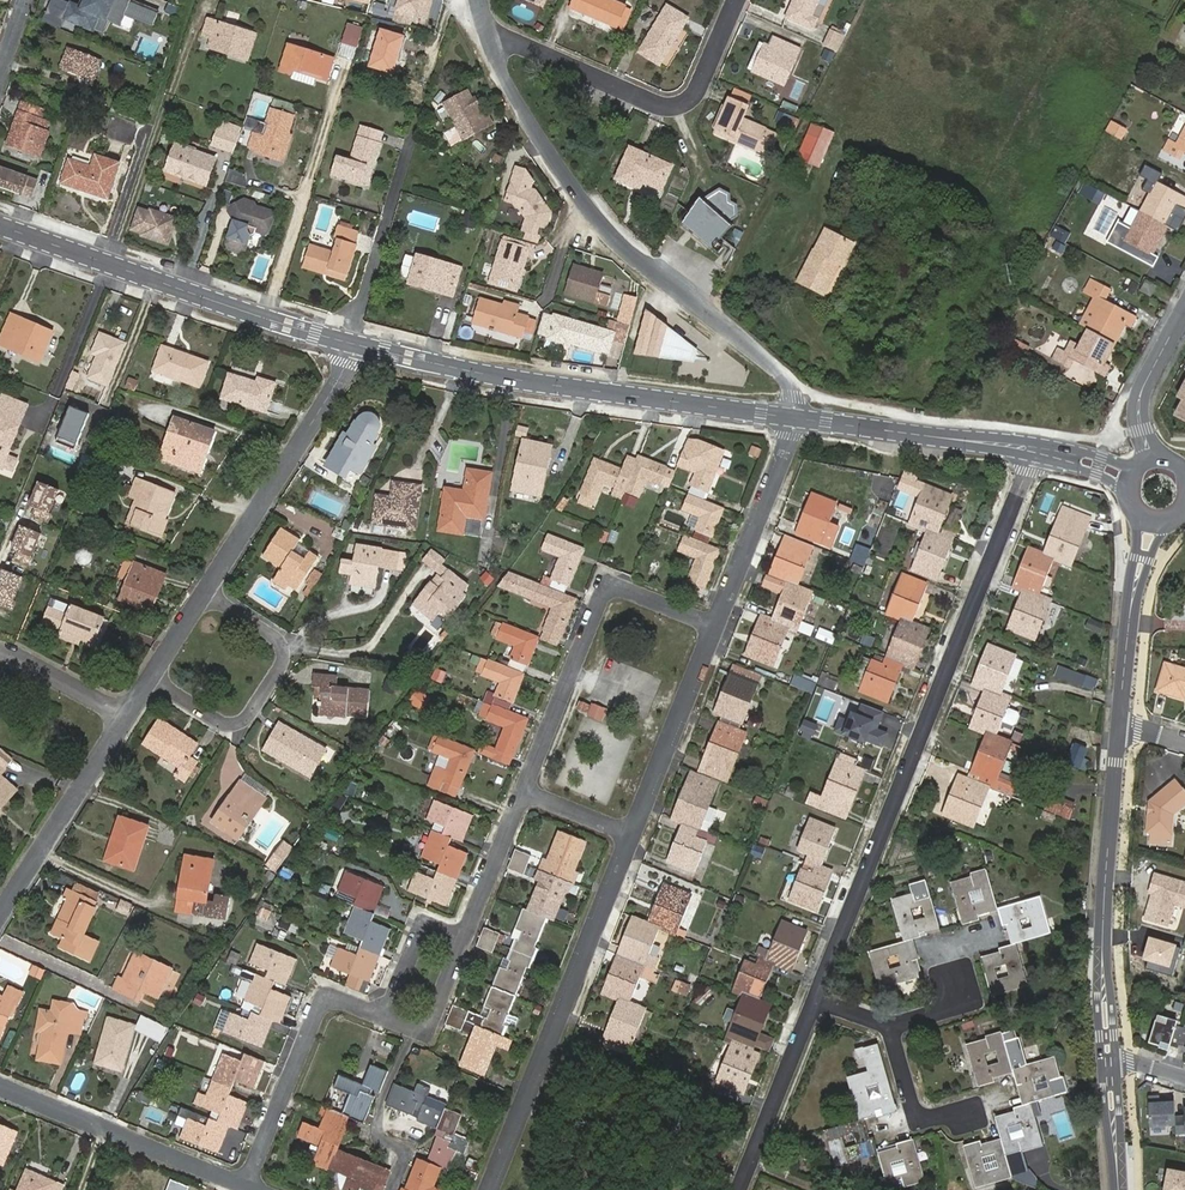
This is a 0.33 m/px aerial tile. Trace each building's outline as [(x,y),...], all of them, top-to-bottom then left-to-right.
[(130,0),(84,0),(81,7),(71,3),(65,18),(103,34),(109,21),(119,25),(124,12),(153,23),(158,11),(130,0)] [(395,21),(411,25),(414,17),(428,21),(435,0),(400,0),(395,21)] [(611,0),(574,0),(570,9),(615,29),(616,26),(623,29),(631,11),(624,8),(625,6),(611,0)] [(819,0),(794,0),(787,17),(813,28),(823,5),(817,3),(819,0)] [(639,53),(659,65),(687,20),(667,7),(639,53)] [(359,21),(349,19),(343,43),(353,46),(359,21)] [(256,34),(208,20),(203,35),(212,38),(209,48),(248,59),(256,34)] [(835,52),(844,36),(829,28),(820,44),(835,52)] [(404,37),(382,30),(381,32),(373,29),(362,62),(359,61),(355,75),(367,78),(371,66),(393,73),(404,37)] [(293,33),(291,41),(307,45),(309,37),(293,33)] [(784,85),(800,49),(770,36),(754,72),(784,85)] [(326,80),(333,59),(288,45),(281,70),(317,81),(318,77),(326,80)] [(95,74),(100,61),(68,49),(61,66),(79,73),(81,69),(95,74)] [(793,103),(802,82),(790,77),(781,98),(793,103)] [(467,92),(444,104),(457,128),(446,134),(452,146),(492,124),(487,115),(481,118),(475,107),(472,101),(467,92)] [(767,156),(776,135),(741,119),(746,106),(729,99),(716,128),(733,135),(731,141),(767,156)] [(285,134),(288,135),(294,116),(271,109),(267,123),(257,120),(249,147),(255,149),(255,146),(279,153),(285,134)] [(43,130),(46,122),(19,112),(7,144),(40,156),(48,132),(43,130)] [(777,121),(788,127),(796,130),(800,120),(781,112),(777,121)] [(1122,138),(1126,127),(1108,120),(1104,131),(1122,138)] [(820,168),(834,132),(812,124),(789,177),(804,183),(812,165),(820,168)] [(234,153),(241,133),(220,127),(214,146),(234,153)] [(1182,133),(1176,144),(1170,140),(1164,150),(1180,159),(1184,150),(1184,134),(1182,133)] [(337,155),(331,173),(332,173),(362,183),(368,164),(373,166),(381,141),(358,134),(351,159),(337,155)] [(206,185),(215,158),(176,144),(166,171),(206,185)] [(661,189),(672,166),(630,148),(616,178),(634,187),(638,178),(661,189)] [(108,198),(119,163),(96,156),(92,168),(69,160),(61,183),(108,198)] [(502,165),(504,158),(495,156),(493,162),(502,165)] [(1184,206),(1184,198),(1157,182),(1161,174),(1135,160),(1130,169),(1148,179),(1142,190),(1150,194),(1142,211),(1163,223),(1167,217),(1170,219),(1177,205),(1184,208),(1184,206)] [(0,167),(0,185),(32,197),(37,180),(0,167)] [(550,212),(535,191),(530,189),(532,181),(525,170),(517,168),(508,201),(514,203),(517,207),(519,207),(526,218),(523,229),(536,233),(538,225),(545,227),(546,225),(550,212)] [(243,175),(229,170),(225,181),(240,186),(243,175)] [(1091,188),(1086,197),(1099,204),(1104,195),(1091,188)] [(703,200),(683,223),(713,246),(715,245),(719,240),(723,235),(722,234),(730,224),(730,221),(737,216),(736,206),(730,203),(730,194),(720,190),(703,200)] [(275,212),(256,206),(254,203),(245,199),(230,207),(228,211),(234,221),(227,244),(229,249),(240,252),(245,250),(250,236),(247,230),(248,226),(269,233),(275,212)] [(149,211),(138,208),(130,232),(140,235),(139,238),(169,248),(179,218),(150,208),(149,211)] [(472,228),(476,214),(466,211),(462,225),(472,228)] [(1160,229),(1163,223),(1142,211),(1133,228),(1124,224),(1119,235),(1112,231),(1107,241),(1122,250),(1127,241),(1158,257),(1162,249),(1156,245),(1163,231),(1160,229)] [(329,269),(347,275),(360,232),(339,226),(335,238),(338,239),(334,252),(311,245),(304,267),(327,274),(329,269)] [(1049,236),(1064,244),(1069,233),(1054,226),(1049,236)] [(844,265),(855,244),(826,229),(815,251),(819,253),(811,270),(805,268),(798,281),(824,294),(840,263),(844,265)] [(534,259),(536,250),(502,240),(492,277),(519,285),(527,257),(534,259)] [(719,240),(715,245),(719,248),(724,244),(719,240)] [(1052,240),(1048,248),(1060,253),(1064,245),(1052,240)] [(454,290),(461,268),(417,255),(409,283),(426,288),(428,282),(454,290)] [(604,274),(573,265),(564,293),(607,306),(610,296),(598,293),(604,274)] [(1132,293),(1136,283),(1124,278),(1120,288),(1132,293)] [(1152,297),(1157,286),(1145,280),(1140,291),(1152,297)] [(1087,292),(1095,297),(1081,325),(1089,329),(1110,341),(1113,335),(1117,336),(1124,323),(1131,326),(1135,317),(1104,300),(1108,291),(1092,283),(1087,292)] [(614,292),(610,309),(617,310),(621,294),(614,292)] [(629,324),(635,297),(625,294),(617,320),(629,324)] [(523,338),(529,317),(502,309),(503,305),(480,298),(472,323),(523,338)] [(634,355),(660,358),(660,355),(693,361),(696,350),(667,328),(668,326),(646,309),(634,355)] [(43,332),(21,323),(22,319),(11,314),(0,340),(0,344),(40,362),(52,332),(44,329),(43,332)] [(610,352),(616,333),(553,315),(546,338),(569,345),(570,341),(610,352)] [(616,342),(624,344),(629,324),(617,320),(615,329),(619,330),(616,342)] [(1110,341),(1089,329),(1080,346),(1071,342),(1065,352),(1059,349),(1054,359),(1069,367),(1074,358),(1105,374),(1109,366),(1103,363),(1110,349),(1107,347),(1110,341)] [(107,385),(124,344),(101,334),(93,353),(98,355),(89,377),(107,385)] [(199,386),(208,363),(162,347),(154,370),(199,386)] [(266,412),(275,384),(259,379),(257,384),(230,375),(222,398),(266,412)] [(129,379),(126,388),(134,390),(137,382),(129,379)] [(1176,398),(1181,401),(1174,415),(1184,421),(1184,380),(1176,398)] [(27,406),(3,396),(0,404),(0,467),(2,468),(3,466),(12,470),(16,459),(7,456),(27,406)] [(81,445),(93,413),(72,404),(60,437),(81,445)] [(372,445),(377,435),(376,434),(379,424),(373,417),(364,416),(357,424),(356,423),(349,436),(351,437),(342,454),(336,450),(327,466),(345,477),(351,466),(361,472),(375,447),(372,445)] [(202,467),(214,432),(175,418),(170,434),(177,437),(172,451),(179,453),(175,464),(186,468),(188,462),(202,467)] [(90,441),(97,443),(102,426),(95,423),(90,441)] [(524,427),(517,426),(515,436),(522,437),(524,427)] [(177,437),(170,434),(161,460),(175,464),(179,453),(172,451),(177,437)] [(543,462),(546,463),(550,445),(524,439),(513,490),(536,495),(543,462)] [(703,501),(724,451),(699,441),(687,440),(677,465),(696,472),(691,486),(687,495),(689,496),(694,498),(703,501)] [(50,448),(43,446),(40,453),(47,455),(50,448)] [(753,446),(750,453),(758,457),(761,450),(753,446)] [(80,470),(88,472),(93,454),(84,452),(80,470)] [(628,457),(623,470),(594,459),(577,503),(592,508),(602,482),(617,487),(614,495),(623,498),(626,491),(631,478),(637,461),(628,457)] [(669,487),(675,471),(639,457),(637,461),(631,478),(626,491),(640,496),(646,479),(669,487)] [(200,473),(202,467),(188,462),(186,468),(200,473)] [(439,530),(481,536),(491,473),(468,470),(464,491),(446,489),(439,530)] [(906,471),(903,478),(915,483),(918,476),(906,471)] [(174,494),(137,480),(131,496),(141,500),(131,525),(158,535),(174,494)] [(58,491),(39,483),(30,507),(35,509),(32,518),(47,524),(50,515),(49,514),(58,491)] [(374,523),(415,528),(420,487),(399,484),(397,499),(378,496),(374,523)] [(937,534),(953,496),(926,485),(910,523),(928,531),(937,534)] [(838,502),(812,492),(795,534),(822,545),(838,502)] [(622,503),(630,506),(633,498),(625,495),(622,503)] [(708,546),(723,509),(703,501),(694,498),(689,496),(684,509),(692,513),(687,525),(697,529),(692,539),(708,546)] [(557,509),(561,511),(568,501),(563,498),(557,509)] [(88,505),(81,502),(77,512),(84,514),(88,505)] [(1071,565),(1090,517),(1063,507),(1045,554),(1053,558),(1071,565)] [(4,510),(0,521),(0,524),(8,527),(14,513),(4,510)] [(41,534),(22,527),(12,550),(18,552),(14,561),(29,567),(33,558),(31,558),(41,534)] [(310,551),(305,559),(293,551),(300,539),(282,528),(263,557),(281,569),(273,582),(285,590),(288,585),(297,591),(319,557),(310,551)] [(953,541),(955,534),(945,529),(942,536),(952,540),(953,541)] [(604,544),(607,532),(598,530),(595,541),(604,544)] [(952,540),(942,536),(937,534),(928,531),(913,569),(936,579),(952,540)] [(564,595),(583,549),(549,536),(543,550),(561,556),(552,579),(544,575),(540,585),(563,594),(564,595)] [(796,586),(812,547),(786,536),(770,576),(787,582),(796,586)] [(701,596),(719,550),(708,546),(692,539),(685,537),(680,551),(697,558),(689,579),(684,577),(680,587),(701,596)] [(378,564),(381,550),(358,546),(355,563),(344,561),(342,572),(353,574),(351,584),(374,587),(378,564)] [(1038,596),(1053,558),(1045,554),(1029,548),(1014,587),(1024,591),(1038,596)] [(407,554),(381,550),(378,564),(404,569),(407,554)] [(436,570),(443,562),(431,552),(424,560),(436,570)] [(125,561),(118,577),(128,581),(134,565),(125,561)] [(166,575),(135,563),(134,565),(128,581),(121,600),(151,612),(166,575)] [(308,597),(322,574),(315,569),(306,583),(309,585),(303,594),(308,597)] [(4,570),(0,580),(0,595),(0,596),(0,606),(11,611),(15,602),(13,601),(23,578),(4,570)] [(464,592),(469,586),(448,570),(441,579),(438,576),(433,583),(431,581),(413,604),(433,620),(440,611),(449,618),(467,595),(464,592)] [(557,646),(575,599),(564,595),(563,594),(540,585),(508,572),(498,586),(553,607),(541,639),(557,646)] [(486,573),(481,579),(488,585),(493,579),(486,573)] [(902,619),(911,623),(927,584),(903,574),(887,613),(902,619)] [(787,582),(770,576),(766,586),(783,592),(787,582)] [(798,631),(813,593),(796,586),(787,582),(783,592),(772,620),(788,627),(798,631)] [(1035,640),(1050,601),(1038,596),(1024,591),(1008,629),(1035,640)] [(95,643),(105,619),(71,606),(68,613),(49,606),(42,623),(72,634),(74,629),(84,633),(82,638),(95,643)] [(773,666),(788,627),(772,620),(762,616),(746,655),(773,666)] [(914,668),(929,630),(911,623),(902,619),(887,657),(903,663),(914,668)] [(1084,629),(1099,633),(1102,623),(1087,619),(1084,629)] [(527,664),(537,638),(497,621),(491,635),(516,645),(511,657),(511,658),(507,668),(514,670),(522,674),(526,664),(527,664)] [(821,631),(818,638),(831,643),(834,636),(821,631)] [(1000,694),(1016,655),(989,645),(974,684),(985,688),(1000,694)] [(862,688),(873,660),(865,657),(853,685),(862,688)] [(888,702),(903,663),(887,657),(884,665),(873,660),(862,688),(861,691),(888,702)] [(508,711),(523,674),(522,674),(514,670),(507,668),(482,658),(477,672),(501,682),(496,695),(489,693),(485,701),(486,701),(508,711)] [(1184,699),(1184,670),(1165,664),(1157,691),(1184,699)] [(715,712),(742,723),(761,676),(734,665),(715,712)] [(435,668),(431,679),(444,683),(448,672),(435,668)] [(1090,678),(1077,673),(1074,683),(1086,687),(1090,678)] [(368,716),(370,690),(337,688),(337,677),(313,675),(313,687),(317,687),(322,687),(321,699),(320,712),(338,714),(338,711),(347,711),(347,714),(368,716)] [(797,678),(793,686),(807,691),(810,683),(797,678)] [(834,689),(836,680),(824,678),(822,687),(834,689)] [(396,681),(387,679),(384,691),(393,693),(396,681)] [(418,688),(410,699),(421,707),(429,696),(418,688)] [(1008,709),(1012,699),(1000,694),(985,688),(970,726),(988,733),(997,737),(1004,720),(1008,709)] [(875,727),(882,714),(849,697),(831,731),(860,746),(863,741),(879,749),(887,733),(875,727)] [(509,765),(528,719),(508,711),(486,701),(480,716),(505,727),(496,749),(493,758),(509,765)] [(1008,709),(1004,720),(1016,725),(1020,714),(1008,709)] [(812,736),(816,725),(801,719),(796,731),(812,736)] [(189,756),(195,748),(176,735),(179,732),(160,720),(145,743),(182,768),(177,775),(187,782),(199,763),(189,756)] [(315,752),(319,745),(281,723),(266,750),(282,759),(285,754),(313,770),(322,756),(315,752)] [(726,783),(746,734),(719,723),(699,772),(726,783)] [(989,788),(1010,796),(1015,784),(1017,781),(999,774),(1011,743),(997,737),(988,733),(972,771),(980,774),(977,783),(989,788)] [(455,796),(474,750),(435,735),(429,749),(437,752),(425,784),(455,796)] [(479,752),(493,758),(496,749),(482,743),(479,752)] [(1071,743),(1063,764),(1079,770),(1087,748),(1071,743)] [(0,751),(0,765),(5,769),(12,760),(1,750),(0,751)] [(838,760),(855,768),(859,759),(841,752),(838,760)] [(846,818),(864,771),(855,768),(838,760),(822,799),(819,807),(846,818)] [(709,806),(719,782),(692,771),(673,818),(683,823),(709,833),(718,810),(709,806)] [(980,774),(972,771),(969,780),(972,781),(977,783),(980,774)] [(16,790),(0,775),(0,808),(16,790)] [(973,826),(989,788),(977,783),(972,781),(969,780),(959,776),(943,815),(973,826)] [(1151,842),(1171,843),(1173,814),(1184,804),(1184,792),(1175,780),(1150,802),(1154,807),(1154,811),(1149,815),(1147,832),(1152,832),(1151,842)] [(259,808),(266,798),(241,782),(213,822),(238,839),(251,821),(246,818),(254,805),(259,808)] [(819,807),(822,799),(811,794),(808,803),(819,807)] [(749,807),(763,811),(766,800),(753,796),(749,807)] [(1069,818),(1074,804),(1051,796),(1046,809),(1069,818)] [(462,842),(473,816),(435,800),(427,819),(433,822),(430,829),(433,830),(434,830),(451,837),(462,842)] [(1051,821),(1053,815),(1044,811),(1041,817),(1051,821)] [(134,869),(148,827),(120,818),(114,836),(119,837),(111,862),(134,869)] [(819,867),(835,828),(811,819),(798,850),(809,854),(806,862),(816,866),(819,867)] [(710,844),(714,835),(709,833),(683,823),(668,861),(693,872),(705,841),(710,844)] [(457,879),(468,853),(448,845),(451,837),(434,830),(433,830),(422,858),(441,865),(438,872),(457,879)] [(574,870),(585,842),(560,832),(549,860),(545,858),(541,870),(542,871),(571,882),(573,883),(578,871),(574,870)] [(285,838),(266,862),(278,871),(296,847),(285,838)] [(747,855),(760,859),(764,848),(752,843),(747,855)] [(527,865),(531,855),(516,849),(512,859),(527,865)] [(524,874),(527,865),(512,859),(508,868),(524,874)] [(816,911),(832,872),(819,867),(816,866),(813,873),(802,869),(789,900),(816,911)] [(273,870),(266,867),(264,872),(271,875),(273,870)] [(446,906),(457,879),(438,872),(431,869),(428,876),(416,871),(408,891),(446,906)] [(571,882),(542,871),(541,870),(540,870),(536,880),(540,882),(528,910),(547,918),(553,921),(565,891),(567,892),(571,882)] [(978,914),(998,908),(987,870),(971,874),(972,878),(952,884),(964,924),(980,920),(978,914)] [(377,905),(384,887),(346,871),(338,891),(357,898),(354,905),(355,906),(374,913),(377,905)] [(1155,875),(1150,893),(1156,894),(1154,900),(1151,902),(1146,919),(1168,925),(1174,904),(1184,907),(1184,883),(1155,875)] [(894,900),(906,941),(907,941),(921,937),(919,931),(939,925),(926,881),(911,885),(914,894),(894,900)] [(675,933),(691,894),(665,884),(649,923),(659,927),(675,933)] [(83,936),(99,903),(69,888),(64,899),(67,901),(52,933),(66,940),(63,947),(88,959),(96,942),(83,936)] [(1015,944),(1049,934),(1039,898),(998,910),(1003,925),(1008,924),(1014,944),(1015,944)] [(133,906),(123,901),(118,910),(128,915),(133,906)] [(179,901),(177,913),(195,916),(197,904),(179,901)] [(387,918),(390,910),(377,905),(374,913),(387,918)] [(380,955),(390,929),(371,921),(374,913),(355,906),(345,933),(364,940),(361,948),(380,955)] [(267,919),(270,912),(262,909),(259,916),(267,919)] [(547,918),(528,910),(524,909),(512,938),(517,940),(513,949),(531,956),(547,918)] [(658,959),(647,955),(659,927),(649,923),(634,917),(618,955),(654,969),(658,959)] [(791,970),(807,931),(783,921),(771,951),(760,947),(756,956),(760,957),(773,963),(791,970)] [(496,943),(500,933),(485,927),(481,936),(496,943)] [(492,952),(496,943),(481,936),(477,946),(492,952)] [(922,975),(918,959),(913,960),(907,941),(906,941),(870,951),(881,987),(922,975)] [(274,981),(286,986),(296,959),(258,944),(251,963),(269,970),(266,978),(267,978),(274,981)] [(1014,944),(999,948),(1001,954),(981,959),(992,995),(1027,985),(1015,944),(1014,944)] [(365,993),(380,955),(361,948),(358,955),(339,947),(331,967),(350,974),(346,985),(365,993)] [(515,995),(531,956),(513,949),(509,959),(504,957),(492,986),(515,995)] [(240,954),(232,951),(228,961),(236,964),(240,954)] [(158,997),(172,970),(136,953),(123,981),(119,979),(114,989),(139,1000),(143,990),(158,997)] [(652,974),(654,969),(618,955),(603,992),(620,999),(629,1002),(640,975),(656,982),(658,976),(652,974)] [(773,963),(760,957),(757,965),(746,961),(734,991),(744,995),(758,1000),(773,963)] [(41,978),(44,970),(34,966),(31,973),(41,978)] [(280,1023),(291,997),(271,989),(274,981),(267,978),(266,978),(255,974),(245,1000),(264,1008),(261,1016),(263,1017),(271,1020),(280,1023)] [(689,984),(678,980),(674,990),(685,994),(689,984)] [(23,993),(9,986),(4,998),(0,996),(0,1036),(15,1003),(18,1004),(23,993)] [(507,1013),(515,995),(492,986),(480,1015),(453,1005),(450,1014),(465,1020),(481,1027),(499,1034),(503,1024),(515,1028),(519,1018),(507,1013)] [(773,1039),(759,1034),(771,1005),(758,1000),(744,995),(738,1010),(733,1021),(726,1040),(733,1043),(743,1047),(746,1039),(762,1045),(769,1048),(773,1039)] [(628,1053),(645,1009),(629,1002),(620,999),(602,1044),(628,1053)] [(83,1012),(78,1011),(74,1005),(54,1001),(52,1013),(41,1011),(37,1030),(43,1031),(38,1059),(61,1063),(67,1031),(80,1033),(83,1012)] [(724,1018),(733,1021),(738,1010),(729,1007),(724,1018)] [(271,1020),(263,1017),(261,1016),(244,1009),(242,1017),(223,1009),(218,1021),(227,1024),(224,1032),(261,1047),(271,1020)] [(1160,1013),(1152,1039),(1170,1045),(1171,1042),(1184,1047),(1184,1024),(1177,1022),(1178,1018),(1160,1013)] [(461,1030),(465,1020),(450,1014),(446,1024),(461,1030)] [(103,1059),(123,1065),(134,1025),(109,1018),(102,1041),(108,1043),(103,1059)] [(494,1045),(499,1034),(481,1027),(477,1036),(473,1034),(461,1064),(483,1072),(494,1045)] [(968,1046),(980,1086),(993,1082),(992,1077),(1013,1071),(1005,1043),(1002,1033),(986,1037),(987,1040),(968,1046)] [(508,1050),(512,1039),(499,1034),(494,1045),(508,1050)] [(744,1093),(762,1045),(746,1039),(743,1047),(733,1043),(717,1083),(744,1093)] [(1062,1078),(1060,1079),(1054,1058),(1026,1066),(1018,1039),(1005,1043),(1013,1071),(1016,1083),(1022,1082),(1028,1103),(1029,1103),(1066,1092),(1062,1078)] [(862,1119),(897,1110),(879,1046),(866,1050),(872,1070),(850,1076),(862,1119)] [(254,1088),(265,1061),(246,1054),(243,1061),(224,1054),(213,1080),(231,1087),(234,1080),(254,1088)] [(380,1091),(388,1071),(371,1064),(364,1084),(339,1074),(334,1087),(350,1094),(342,1114),(352,1118),(364,1123),(374,1096),(370,1095),(373,1088),(380,1091)] [(238,1129),(248,1102),(229,1095),(231,1087),(213,1080),(207,1096),(199,1093),(195,1104),(213,1111),(210,1118),(229,1126),(238,1129)] [(418,1083),(415,1091),(394,1083),(386,1104),(412,1115),(414,1111),(420,1113),(417,1121),(438,1129),(446,1108),(447,1104),(428,1097),(431,1088),(418,1083)] [(1172,1101),(1146,1103),(1147,1126),(1173,1125),(1172,1101)] [(1021,1150),(1041,1144),(1029,1103),(1028,1103),(1014,1108),(1015,1113),(996,1119),(1002,1141),(1012,1175),(1027,1171),(1021,1150)] [(342,1114),(322,1106),(318,1114),(324,1116),(319,1127),(303,1121),(298,1135),(320,1144),(318,1149),(312,1164),(331,1171),(331,1170),(337,1156),(339,1151),(352,1118),(342,1114)] [(1183,1107),(1184,1115),(1175,1116),(1176,1136),(1184,1136),(1184,1107),(1183,1107)] [(464,1154),(470,1140),(454,1134),(462,1115),(446,1108),(438,1129),(435,1135),(437,1135),(427,1161),(441,1167),(448,1170),(456,1151),(464,1154)] [(218,1153),(229,1126),(210,1118),(199,1114),(196,1121),(188,1118),(180,1137),(218,1153)] [(867,1139),(862,1119),(827,1129),(837,1165),(878,1153),(874,1137),(867,1139)] [(17,1133),(0,1126),(0,1163),(3,1164),(17,1133)] [(924,1180),(912,1139),(895,1144),(897,1149),(879,1155),(889,1189),(890,1189),(924,1180)] [(1012,1175),(1002,1141),(982,1146),(981,1141),(965,1145),(977,1186),(1012,1176),(1012,1175)] [(318,1149),(310,1146),(304,1161),(312,1164),(318,1149)] [(390,1172),(339,1151),(337,1156),(331,1170),(340,1173),(347,1176),(342,1189),(346,1189),(360,1189),(360,1188),(365,1189),(383,1189),(390,1172)] [(427,1161),(419,1158),(406,1189),(403,1188),(402,1189),(441,1189),(433,1186),(441,1167),(427,1161)] [(841,1189),(844,1189),(838,1168),(828,1171),(832,1187),(841,1189)] [(1164,1168),(1160,1189),(1184,1189),(1184,1172),(1164,1168)] [(62,1186),(28,1171),(19,1189),(61,1189),(62,1186)] [(347,1176),(340,1173),(337,1179),(337,1187),(342,1189),(347,1176)] [(190,1187),(171,1179),(167,1189),(188,1189),(190,1187)]
